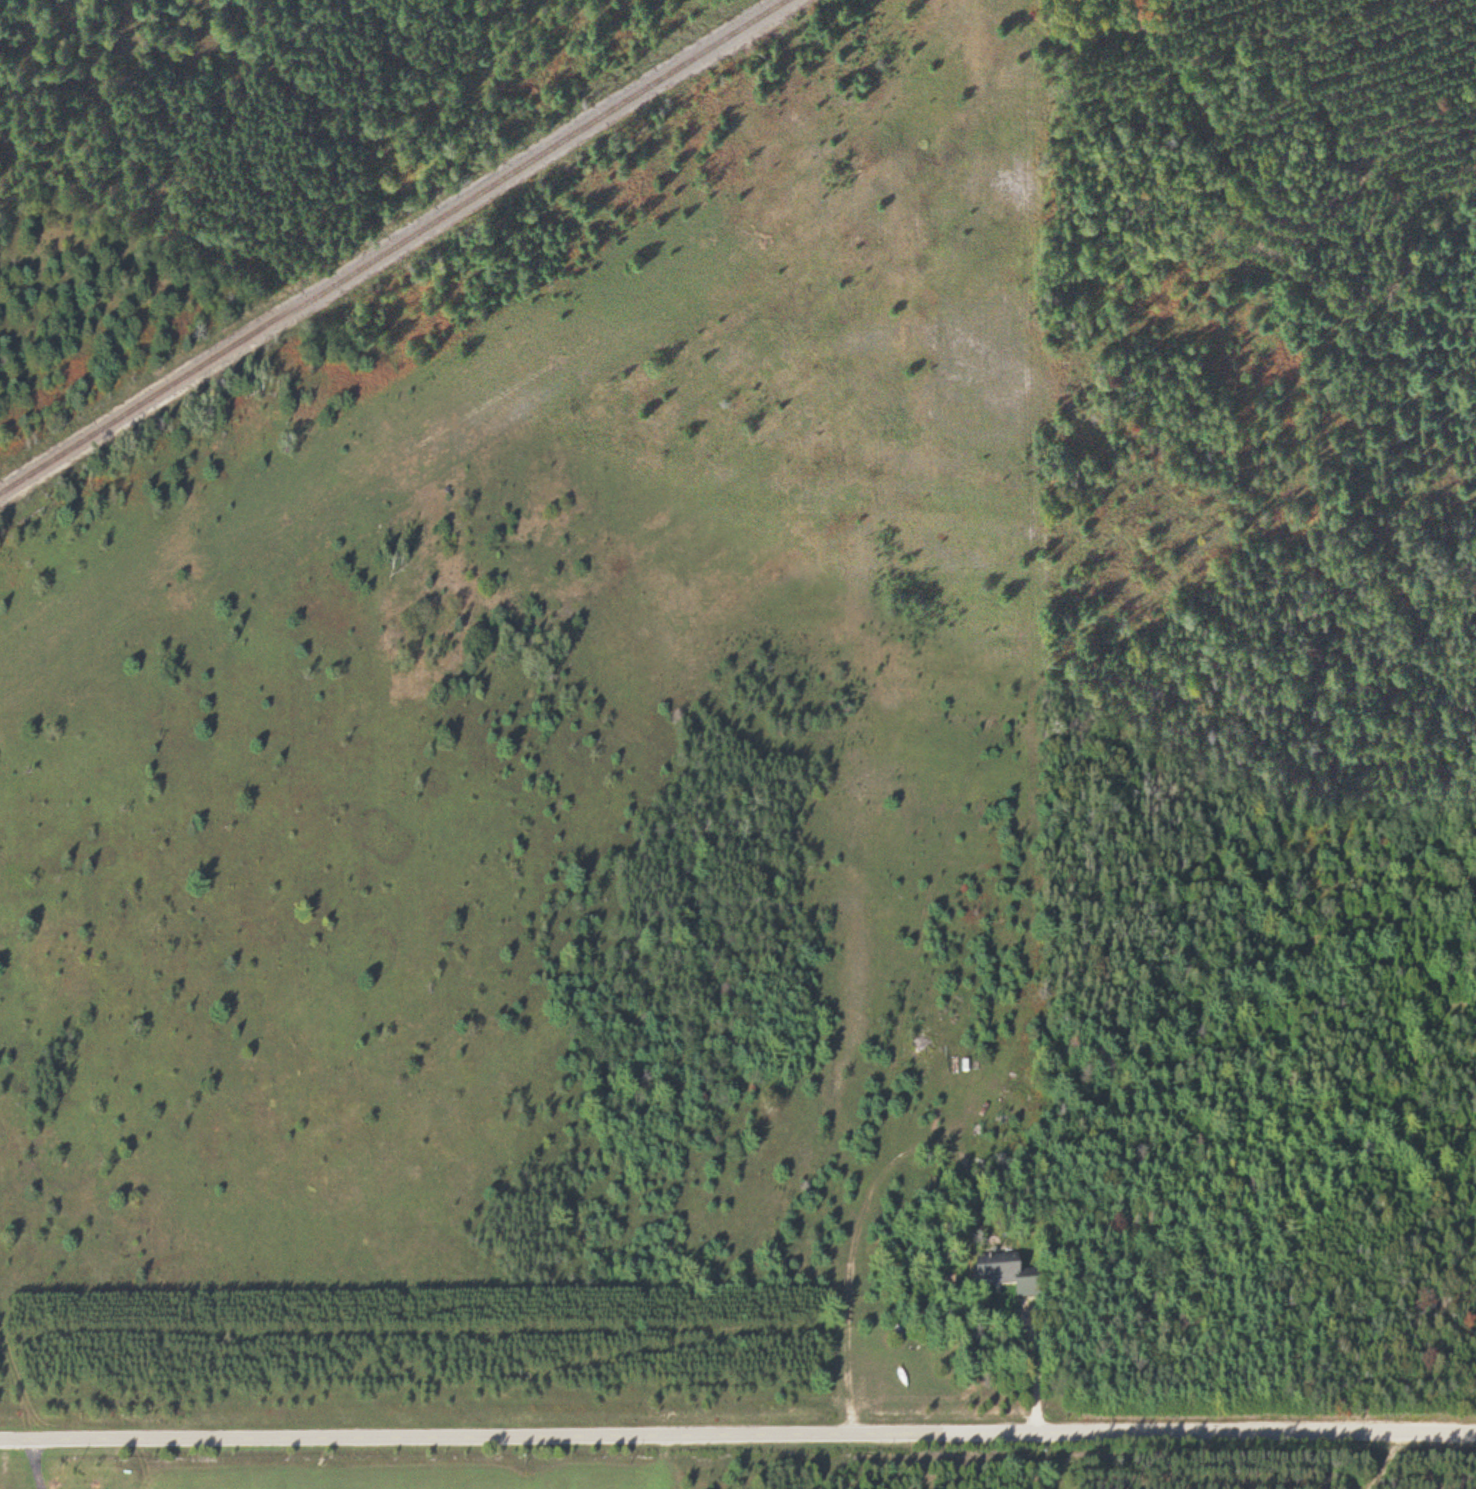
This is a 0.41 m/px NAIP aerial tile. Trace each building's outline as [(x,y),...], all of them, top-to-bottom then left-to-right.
[(1018,1274),(1017,1257),(969,1261),(971,1289),(1009,1287),(1010,1301),(1043,1299),(1042,1273),(1018,1274)]
